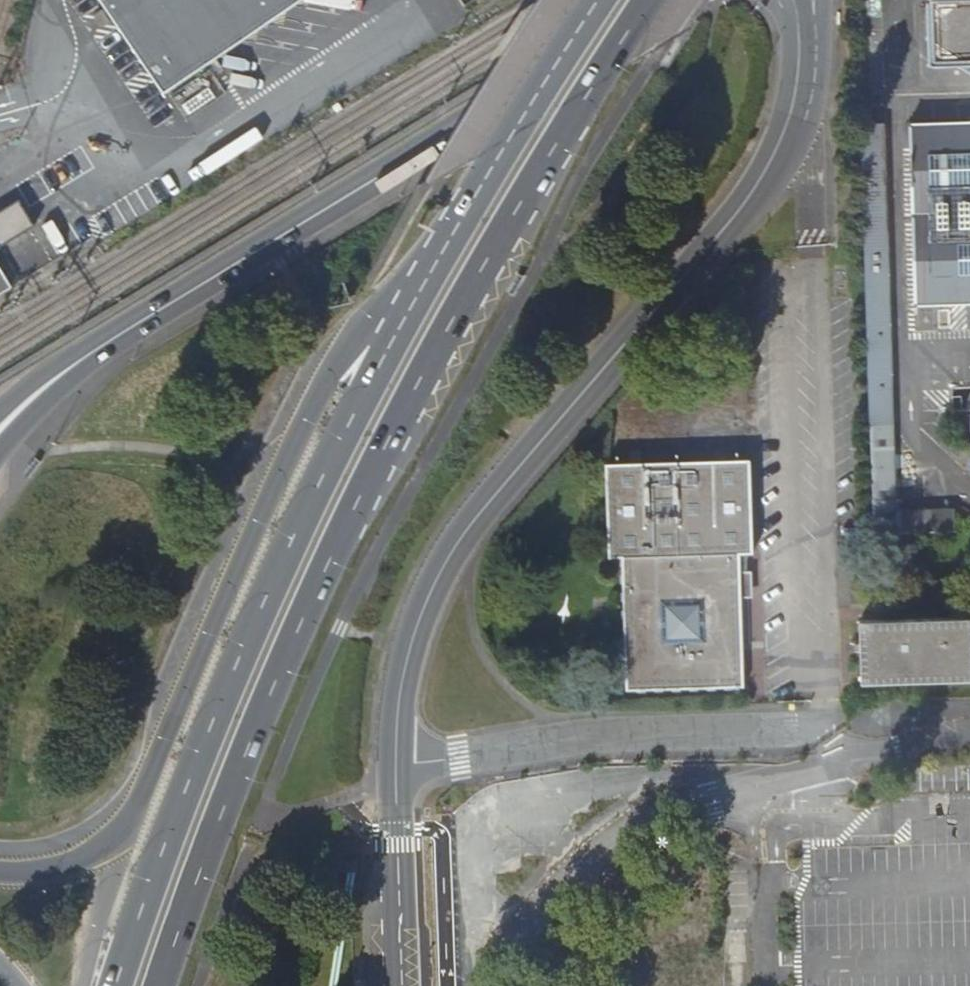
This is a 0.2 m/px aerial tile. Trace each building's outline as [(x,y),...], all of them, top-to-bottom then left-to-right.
[(166,83),(294,0),(112,0),(166,83)] [(930,16),(923,16),(924,39),(931,39),(931,59),(969,58),(969,0),(930,0),(930,16)] [(911,123),(914,306),(969,304),(969,121),(911,123)] [(885,123),(860,123),(863,242),(869,516),(900,513),(885,123)] [(34,222),(20,199),(0,211),(0,238),(2,241),(34,222)] [(14,286),(0,262),(0,294),(14,286)] [(34,457),(21,473),(27,478),(40,462),(34,457)] [(739,553),(752,552),(750,460),(606,464),(610,557),(623,557),(627,690),(743,686),(740,598),(740,572),(739,553)] [(229,504),(237,485),(230,482),(222,501),(229,504)] [(752,571),(740,572),(740,598),(753,598),(752,571)] [(878,607),(879,620),(906,619),(905,607),(878,607)] [(860,621),(862,683),(969,680),(969,617),(906,619),(879,620),(860,621)] [(726,985),(746,985),(744,932),(724,933),(726,985)]
